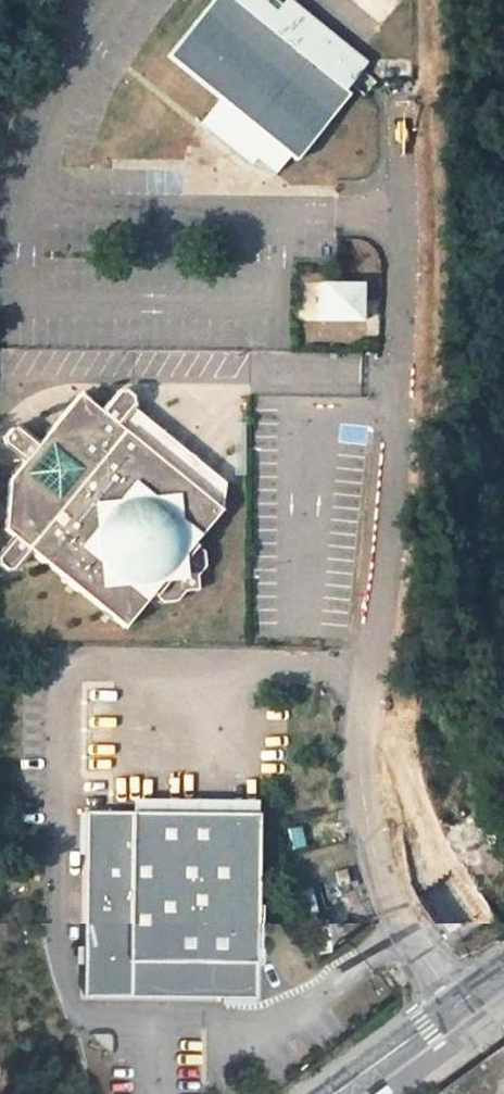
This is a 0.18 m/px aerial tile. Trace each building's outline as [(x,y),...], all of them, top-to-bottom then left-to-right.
[(166,57),(219,99),(200,123),(251,165),(256,159),(275,174),(289,156),(295,161),(350,94),(344,91),(350,84),(361,70),(280,4),(275,11),(265,3),(267,0),(212,0),(166,57)] [(280,4),(275,0),(267,0),(265,3),(275,11),(280,4)] [(319,279),(319,318),(360,318),(360,303),(360,280),(319,279)] [(200,558),(229,525),(128,435),(143,418),(146,415),(144,409),(138,404),(132,403),(114,423),(92,403),(48,453),(28,436),(21,437),(16,443),(16,450),(29,461),(36,467),(20,485),(13,537),(22,545),(4,565),(5,572),(12,577),(18,577),(36,557),(129,639),(157,606),(167,615),(181,614),(190,605),(203,604),(203,590),(211,580),(211,567),(200,558)] [(128,435),(229,525),(234,499),(143,418),(128,435)] [(83,1001),(256,1003),(258,821),(85,819),(83,1001)] [(299,826),(288,829),(293,850),(304,847),(299,826)] [(345,870),(336,872),(339,886),(349,883),(345,870)]
